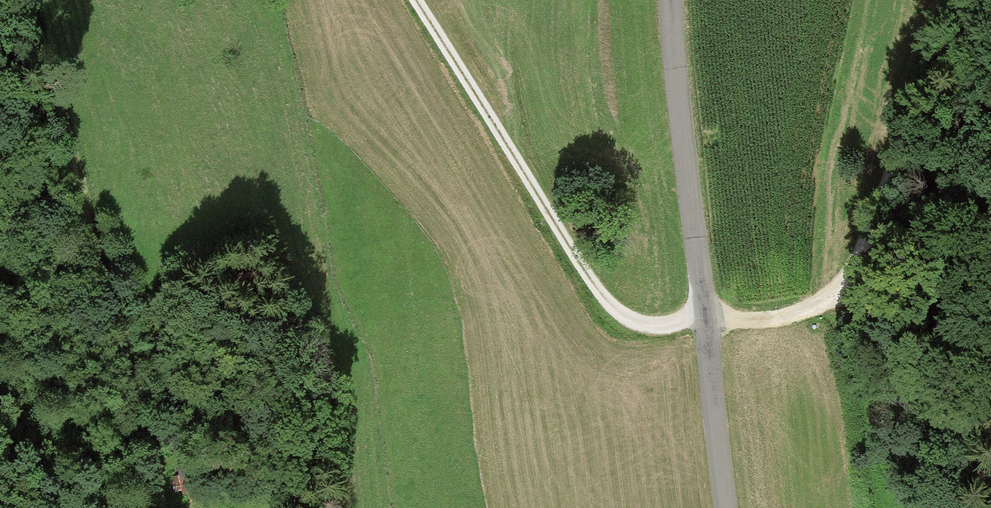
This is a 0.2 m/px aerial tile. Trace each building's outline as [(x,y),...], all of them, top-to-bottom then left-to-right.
[(189,474),(174,476),(177,498),(193,496),(189,474)]
